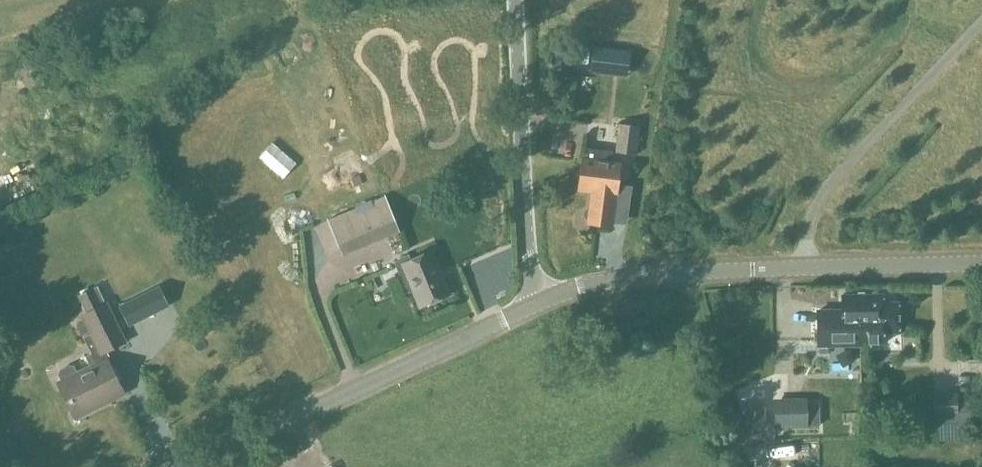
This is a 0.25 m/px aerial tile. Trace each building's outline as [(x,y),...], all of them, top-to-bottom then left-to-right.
[(590,59),(623,57),(622,46),(589,48),(590,59)] [(626,116),(625,124),(641,126),(642,118),(626,116)] [(615,154),(637,156),(641,127),(619,124),(615,154)] [(585,148),(584,159),(583,158),(579,191),(592,192),(588,223),(612,226),(621,164),(612,162),(613,152),(585,148)] [(397,226),(387,204),(384,196),(329,220),(341,250),(343,255),(399,231),(397,226)] [(432,251),(409,261),(408,256),(398,260),(396,264),(402,280),(403,280),(401,283),(405,290),(408,291),(412,290),(420,307),(450,295),(432,251)] [(386,271),(373,273),(377,290),(389,287),(386,271)] [(481,310),(498,303),(489,282),(472,289),(481,310)] [(160,288),(133,301),(142,319),(168,306),(160,288)] [(900,302),(885,302),(885,295),(843,296),(843,310),(817,310),(818,332),(815,332),(815,342),(818,342),(818,348),(820,348),(820,355),(829,354),(828,348),(886,346),(886,334),(901,333),(900,302)] [(97,364),(79,373),(75,366),(71,365),(60,370),(59,375),(62,381),(61,382),(78,416),(98,406),(97,405),(122,393),(122,394),(123,394),(102,351),(123,341),(124,344),(125,344),(106,305),(84,316),(93,334),(84,338),(97,364)] [(876,384),(876,369),(864,368),(864,384),(876,384)] [(958,393),(932,394),(934,430),(958,429),(958,427),(960,427),(959,398),(958,393)] [(959,398),(960,427),(981,426),(981,425),(980,396),(959,398)] [(808,398),(775,398),(775,427),(808,427),(808,398)] [(747,427),(764,427),(764,411),(764,408),(747,408),(747,427)] [(795,442),(794,429),(763,431),(764,454),(788,452),(788,442),(795,442)]
